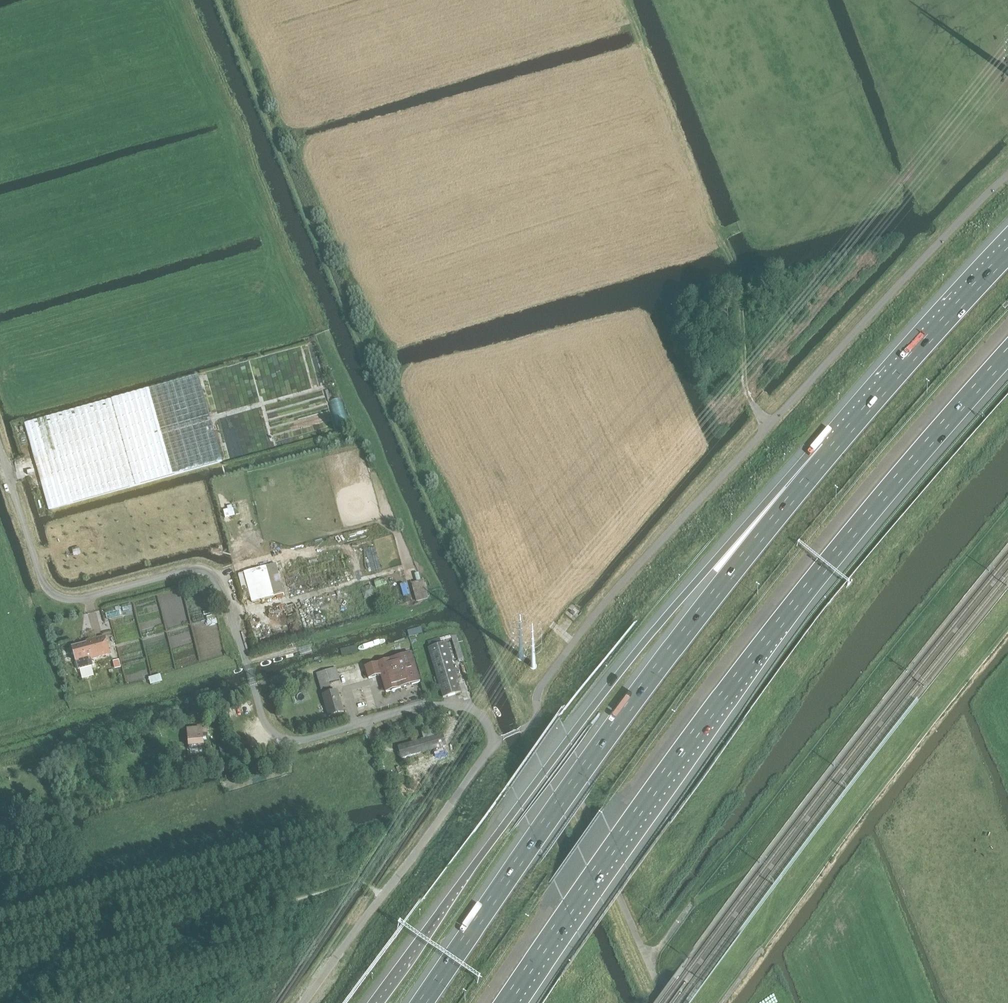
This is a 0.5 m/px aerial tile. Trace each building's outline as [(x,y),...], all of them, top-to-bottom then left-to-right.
[(223,462),(198,376),(25,424),(38,472),(41,482),(49,510),(223,462)] [(266,568),(245,573),(253,602),(286,594),(278,565),(266,568)] [(423,581),(415,583),(420,598),(427,596),(423,581)] [(87,643),(72,647),(76,662),(77,662),(79,670),(93,666),(91,659),(111,654),(106,636),(86,642),(87,643)] [(428,642),(428,643),(430,648),(429,648),(443,698),(461,693),(447,643),(442,644),(440,638),(428,642)] [(458,660),(464,658),(458,638),(452,640),(458,660)] [(412,653),(404,656),(365,667),(369,679),(381,675),(383,683),(382,686),(385,687),(386,692),(420,682),(412,653)] [(518,656),(518,657),(518,658),(518,659),(519,660),(520,661),(521,661),(522,661),(523,661),(524,661),(524,660),(525,660),(525,659),(526,658),(526,657),(526,656),(525,655),(525,654),(524,654),(523,653),(522,653),(521,653),(520,653),(519,653),(519,654),(518,655),(518,656)] [(530,666),(530,667),(530,668),(531,669),(532,670),(533,670),(534,670),(535,670),(536,669),(537,669),(537,668),(538,668),(538,667),(538,666),(538,665),(538,664),(537,664),(537,663),(536,663),(535,662),(534,662),(533,662),(532,662),(531,663),(530,663),(530,664),(530,665),(530,666)] [(323,691),(331,688),(330,684),(340,681),(337,669),(317,674),(319,681),(323,691)] [(161,675),(149,678),(150,685),(163,682),(161,675)] [(323,695),(329,717),(344,712),(337,691),(323,695)] [(208,728),(202,729),(188,730),(190,748),(204,747),(203,734),(209,734),(208,728)] [(441,735),(425,739),(428,751),(429,751),(434,750),(436,755),(445,753),(443,747),(446,746),(443,734),(441,735)] [(399,747),(402,759),(429,751),(428,751),(425,739),(422,740),(421,737),(413,740),(413,743),(399,747)] [(236,758),(232,744),(219,748),(223,760),(236,758)] [(436,755),(430,757),(435,773),(452,768),(448,752),(445,753),(436,755)] [(13,830),(9,817),(0,820),(0,837),(13,833),(13,830)]
